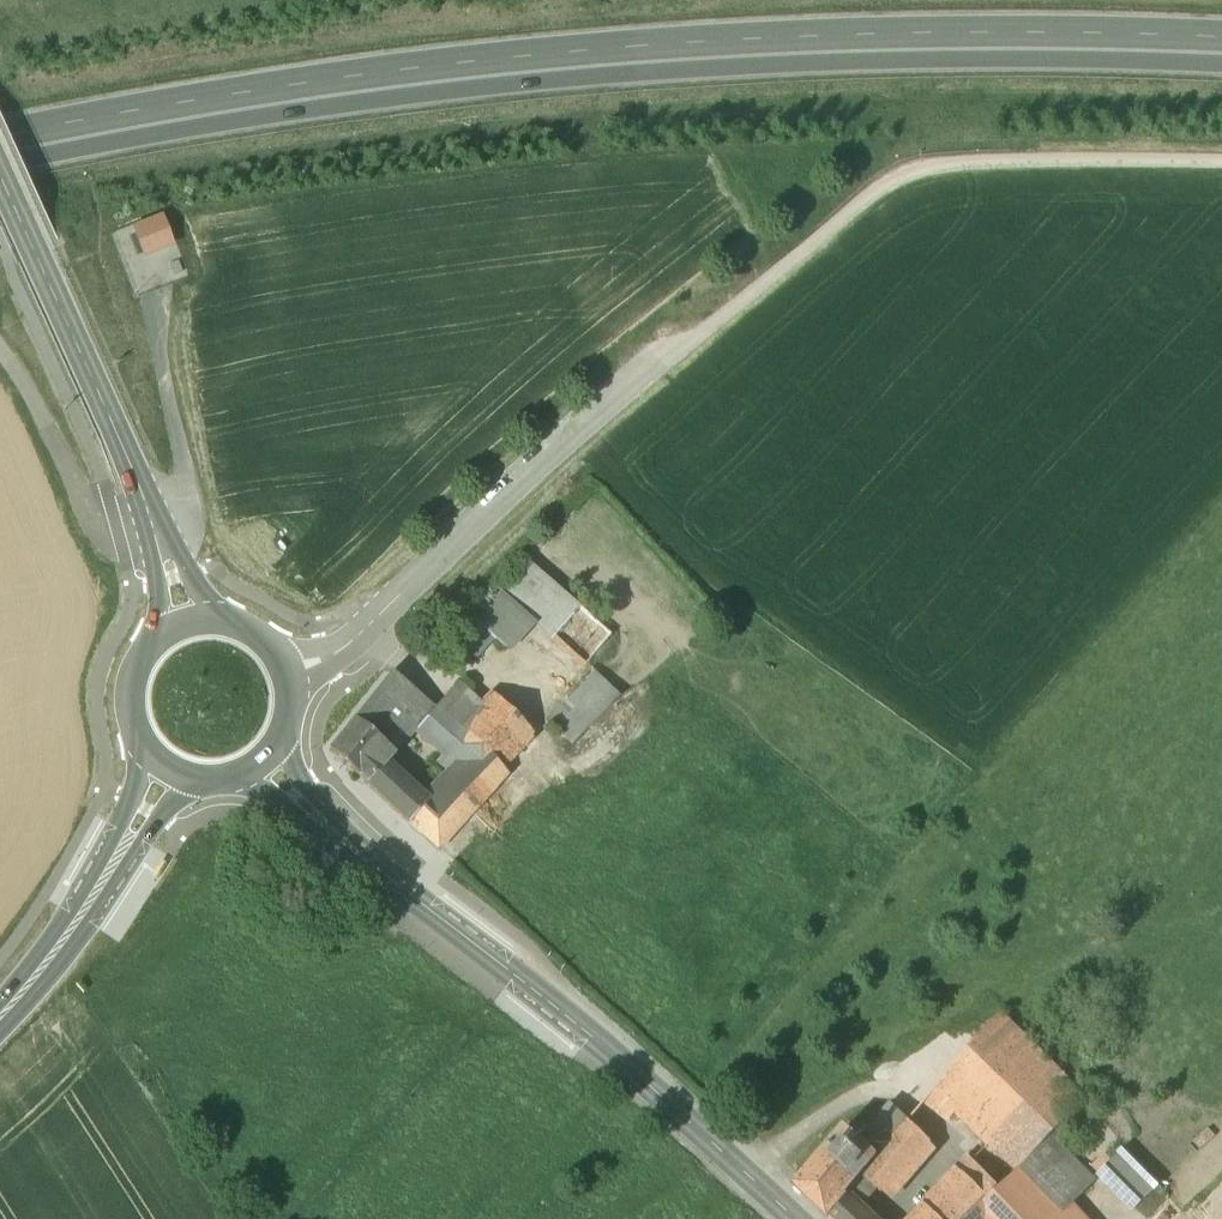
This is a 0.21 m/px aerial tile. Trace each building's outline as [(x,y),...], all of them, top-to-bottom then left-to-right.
[(169,244),(161,221),(135,231),(144,254),(169,244)] [(178,262),(170,265),(174,275),(182,272),(178,262)] [(578,606),(528,562),(475,621),(494,638),(504,648),(530,621),(550,638),(578,606)] [(612,634),(578,606),(550,638),(583,667),(612,634)] [(475,621),(456,642),(474,659),(494,638),(475,621)] [(596,671),(547,721),(571,745),(621,696),(596,671)] [(435,708),(391,673),(367,702),(410,737),(416,729),(435,708)] [(435,708),(416,729),(443,754),(455,765),(473,747),(463,737),(486,714),(455,686),(435,708)] [(410,737),(367,702),(328,751),(379,798),(396,780),(380,766),(391,753),(410,737)] [(486,714),(463,737),(473,747),(491,764),(498,771),(533,738),(498,703),(486,714)] [(419,801),(396,780),(379,798),(436,850),(473,811),(458,797),(491,764),(473,747),(455,765),(448,772),(419,801)] [(455,765),(443,754),(437,762),(448,772),(455,765)] [(151,876),(157,880),(167,865),(161,861),(151,876)] [(1042,1062),(996,1018),(954,1067),(976,1088),(956,1113),(985,1141),(1053,1073),(1042,1062)] [(1060,1043),(1042,1062),(1053,1073),(1069,1088),(1070,1088),(1089,1070),(1060,1043)] [(954,1067),(924,1101),(949,1121),(956,1113),(976,1088),(954,1067)] [(1053,1073),(985,1141),(988,1144),(1016,1171),(1050,1138),(1051,1136),(1085,1102),(1070,1088),(1069,1088),(1053,1073)] [(889,1103),(857,1140),(877,1157),(861,1176),(880,1194),(895,1176),(898,1178),(930,1145),(889,1103)] [(794,1186),(828,1218),(869,1218),(861,1210),(844,1196),(861,1176),(877,1157),(857,1140),(843,1128),(794,1186)] [(980,1206),(992,1218),(1054,1218),(1068,1206),(1093,1182),(1050,1138),(1016,1171),(997,1190),(980,1206)] [(988,1144),(972,1160),(997,1190),(1016,1171),(988,1144)] [(1157,1186),(1123,1149),(1097,1176),(1131,1211),(1134,1208),(1157,1186)] [(926,1208),(937,1218),(967,1218),(980,1206),(997,1190),(972,1160),(926,1208)] [(1134,1208),(1145,1218),(1146,1218),(1168,1197),(1157,1186),(1134,1208)] [(980,1206),(967,1218),(992,1218),(980,1206)] [(1054,1218),(1079,1218),(1068,1206),(1054,1218)] [(926,1208),(915,1218),(937,1218),(926,1208)]
